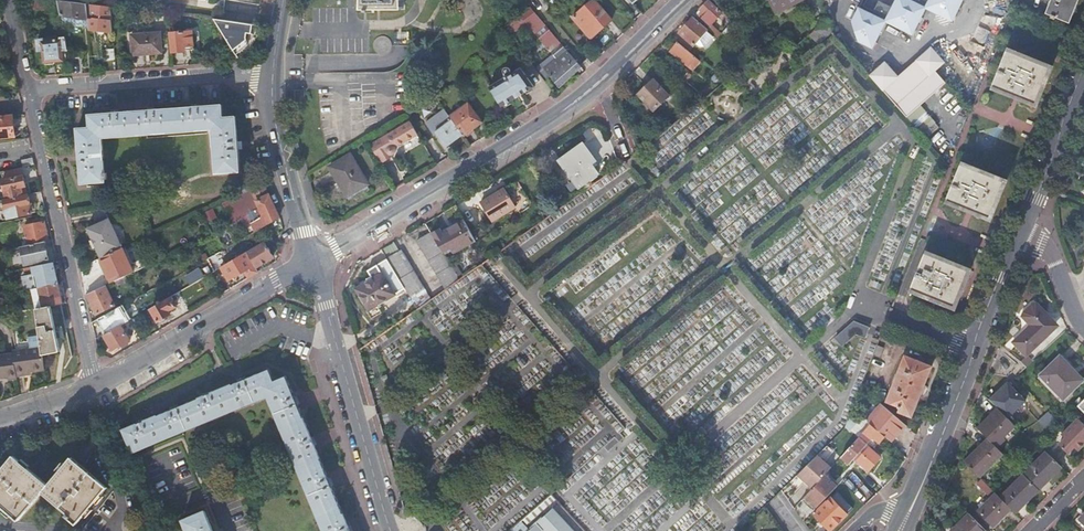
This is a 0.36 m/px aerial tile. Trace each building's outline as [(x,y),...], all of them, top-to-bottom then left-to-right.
[(86,4),(56,0),(59,15),(87,19),(86,4)] [(375,9),(380,9),(380,8),(383,8),(383,10),(401,9),(400,0),(361,0),(361,10),(366,10),(366,12),(369,12),(369,9),(375,9)] [(611,20),(594,0),(573,18),(591,38),(601,29),(611,20)] [(775,13),(802,0),(769,0),(775,13)] [(856,41),(869,48),(883,21),(910,35),(923,8),(949,23),(961,0),(910,0),(909,1),(908,0),(893,0),(890,7),(876,0),(870,14),(857,7),(849,21),(856,41)] [(1045,12),(1053,15),(1052,18),(1055,19),(1056,17),(1070,22),(1079,0),(1053,0),(1052,2),(1049,0),(1045,12)] [(708,1),(700,10),(703,12),(699,17),(710,26),(722,13),(708,1)] [(110,7),(86,4),(87,19),(90,19),(90,18),(111,21),(110,7)] [(581,67),(535,13),(525,20),(553,54),(556,59),(543,70),(558,88),(567,80),(576,72),(576,71),(581,67)] [(173,33),(172,15),(166,15),(167,28),(169,27),(171,53),(184,52),(184,50),(193,49),(191,31),(173,33)] [(707,31),(708,30),(693,17),(680,34),(695,46),(696,45),(707,31)] [(730,38),(742,25),(734,19),(723,32),(730,38)] [(252,48),(254,26),(211,20),(207,52),(239,57),(246,52),(252,48)] [(259,27),(254,26),(252,48),(246,52),(239,57),(245,55),(251,51),(256,43),(258,36),(259,27)] [(707,31),(696,45),(699,47),(702,48),(705,48),(709,45),(715,38),(707,31)] [(130,35),(132,55),(161,53),(160,33),(130,35)] [(62,50),(67,50),(64,36),(59,37),(60,40),(41,42),(44,64),(45,65),(54,64),(55,61),(63,61),(62,50)] [(678,43),(671,52),(694,70),(701,62),(678,43)] [(889,58),(873,72),(910,113),(949,78),(939,66),(948,58),(935,43),(902,73),(889,58)] [(1008,49),(993,88),(1013,96),(1037,105),(1052,67),(1008,49)] [(503,79),(489,87),(501,107),(503,106),(509,102),(517,97),(526,92),(532,88),(534,87),(521,68),(510,75),(510,74),(511,71),(510,69),(508,67),(506,66),(504,66),(502,67),(501,69),(500,71),(500,74),(503,79)] [(679,76),(683,79),(689,73),(684,69),(679,76)] [(654,81),(638,95),(654,111),(669,97),(654,81)] [(464,135),(465,137),(474,130),(483,123),(469,103),(450,117),(464,135)] [(218,174),(241,172),(239,149),(242,149),(241,142),(238,142),(236,117),(223,118),(222,105),(199,107),(199,106),(192,106),(193,107),(155,110),(155,109),(148,110),(148,111),(119,113),(119,111),(111,112),(111,113),(89,115),(90,128),(77,129),(79,154),(78,154),(78,161),(79,161),(81,184),(105,182),(105,179),(106,179),(106,173),(104,173),(101,138),(214,130),(218,174)] [(917,127),(929,117),(920,106),(907,116),(917,127)] [(426,123),(434,134),(436,132),(442,140),(441,140),(447,148),(455,142),(464,135),(450,117),(445,110),(426,123)] [(418,115),(409,120),(410,122),(418,135),(425,146),(434,141),(418,115)] [(15,137),(13,117),(0,118),(0,139),(15,137)] [(410,122),(370,146),(381,164),(394,156),(394,155),(395,154),(396,151),(396,150),(396,148),(404,143),(418,135),(410,122)] [(560,162),(572,179),(593,165),(596,163),(584,146),(560,162)] [(35,165),(34,158),(22,160),(24,167),(35,165)] [(357,193),(368,187),(350,158),(330,170),(347,199),(357,193)] [(962,164),(947,201),(968,210),(991,219),(1006,181),(962,164)] [(592,179),(599,174),(593,165),(572,179),(579,188),(589,181),(589,182),(592,180),(592,179)] [(22,167),(4,171),(6,179),(24,175),(22,167)] [(24,175),(6,179),(3,180),(7,199),(24,195),(23,186),(26,185),(24,175)] [(256,231),(279,219),(265,183),(252,189),(245,193),(233,198),(225,202),(235,221),(249,214),(250,216),(253,222),(251,223),(256,231)] [(245,193),(252,189),(249,183),(242,187),(245,193)] [(505,190),(480,205),(491,222),(515,208),(505,190)] [(7,199),(5,199),(8,213),(5,214),(5,219),(32,213),(28,194),(24,195),(7,199)] [(235,221),(225,202),(221,204),(232,223),(235,221)] [(100,259),(122,249),(108,220),(87,230),(92,240),(95,248),(100,259)] [(431,234),(442,253),(450,249),(452,253),(475,240),(463,220),(441,233),(439,229),(431,234)] [(45,241),(49,241),(45,222),(25,227),(29,245),(45,241)] [(416,242),(444,290),(458,280),(442,253),(431,234),(430,234),(416,242)] [(29,245),(21,246),(25,264),(49,260),(45,241),(29,245)] [(247,252),(256,269),(273,259),(273,257),(265,242),(247,252)] [(653,260),(654,258),(658,260),(662,253),(650,245),(645,255),(653,260)] [(125,276),(133,272),(122,249),(100,259),(99,259),(111,283),(125,276)] [(404,290),(416,310),(430,300),(400,251),(386,260),(404,290)] [(249,278),(258,273),(256,269),(247,252),(220,267),(228,280),(244,271),(249,278)] [(926,252),(911,290),(931,298),(954,308),(970,270),(926,252)] [(404,290),(386,260),(366,271),(371,280),(355,290),(368,311),(404,290)] [(50,268),(49,263),(35,266),(38,278),(40,288),(58,284),(55,267),(50,268)] [(125,276),(111,283),(109,283),(112,288),(127,281),(125,276)] [(40,288),(38,278),(28,280),(30,290),(31,289),(39,288),(40,288)] [(62,303),(58,284),(40,288),(39,288),(31,289),(35,309),(36,308),(43,307),(62,303)] [(105,286),(86,294),(96,315),(115,306),(105,286)] [(151,310),(157,322),(171,314),(169,310),(176,306),(172,298),(151,310)] [(62,303),(43,307),(36,308),(39,336),(40,345),(41,348),(42,356),(71,352),(63,303),(62,303)] [(1012,343),(1025,357),(1053,330),(1047,323),(1050,320),(1035,303),(1031,305),(1023,313),(1021,317),(1029,326),(1025,330),(1012,343)] [(129,320),(121,306),(98,319),(106,334),(121,325),(129,320)] [(857,332),(861,337),(867,331),(855,318),(833,338),(841,347),(857,332)] [(121,325),(106,334),(104,335),(111,347),(113,350),(119,346),(120,347),(130,341),(121,325)] [(30,350),(41,348),(40,345),(39,336),(28,338),(30,350)] [(883,348),(878,346),(874,355),(877,356),(883,348)] [(41,348),(30,350),(13,352),(14,354),(16,377),(24,376),(24,373),(44,371),(42,356),(41,348)] [(16,377),(14,354),(0,356),(0,380),(7,379),(8,382),(17,381),(16,377)] [(905,357),(887,401),(898,406),(898,408),(900,409),(899,412),(911,416),(920,393),(931,367),(905,357)] [(1059,357),(1039,376),(1063,400),(1083,381),(1065,364),(1059,357)] [(1025,361),(1020,365),(1025,369),(1029,365),(1025,361)] [(323,530),(351,530),(350,529),(349,526),(347,527),(330,486),(332,485),(330,481),(329,478),(327,478),(314,445),(315,444),(314,440),(312,437),(311,438),(297,404),(299,403),(297,399),(296,396),(294,397),(285,377),(274,381),(269,370),(245,380),(245,377),(238,380),(239,382),(212,394),(211,392),(204,395),(205,397),(178,407),(178,406),(170,409),(171,410),(144,422),(143,420),(136,423),(137,425),(123,431),(132,452),(267,396),(323,530)] [(1007,384),(989,401),(990,403),(997,410),(1007,420),(1025,403),(1007,384)] [(905,424),(881,404),(867,420),(870,424),(884,436),(890,441),(898,433),(905,424)] [(997,410),(977,429),(987,440),(989,441),(996,448),(1004,440),(1002,438),(1013,427),(1011,424),(1009,422),(997,410)] [(1037,423),(1050,435),(1059,425),(1048,413),(1037,423)] [(1079,419),(1062,436),(1065,439),(1059,445),(1068,454),(1074,448),(1077,451),(1083,444),(1083,424),(1079,419)] [(884,436),(870,424),(866,429),(872,434),(873,434),(880,440),(884,436)] [(872,434),(866,429),(863,432),(869,438),(872,434)] [(964,463),(979,478),(1002,454),(996,448),(989,441),(987,440),(977,429),(977,430),(987,440),(964,463)] [(869,438),(863,432),(841,457),(849,464),(856,454),(859,451),(871,439),(869,438)] [(827,447),(817,456),(824,462),(833,453),(827,447)] [(1023,476),(1038,490),(1062,467),(1050,457),(1046,453),(1023,476)] [(76,525),(107,488),(94,476),(98,470),(87,461),(82,466),(71,457),(48,485),(13,456),(0,471),(0,506),(18,521),(42,492),(67,514),(65,516),(76,525)] [(824,462),(817,456),(797,476),(812,489),(824,475),(826,473),(831,468),(824,462)] [(824,475),(837,487),(839,484),(826,473),(824,475)] [(812,489),(802,500),(813,511),(837,487),(824,475),(812,489)] [(1010,509),(1014,513),(1038,490),(1023,476),(1000,499),(1010,509)] [(993,527),(1010,509),(1000,499),(989,488),(981,480),(977,485),(990,498),(977,511),(993,527)] [(525,525),(553,500),(549,495),(521,520),(525,525)] [(831,498),(814,515),(829,530),(847,514),(831,498)] [(551,509),(528,530),(571,530),(551,509)] [(186,530),(212,530),(204,512),(182,521),(186,530)] [(969,515),(952,530),(985,530),(969,515)] [(518,522),(509,530),(510,530),(526,530),(518,522)]
